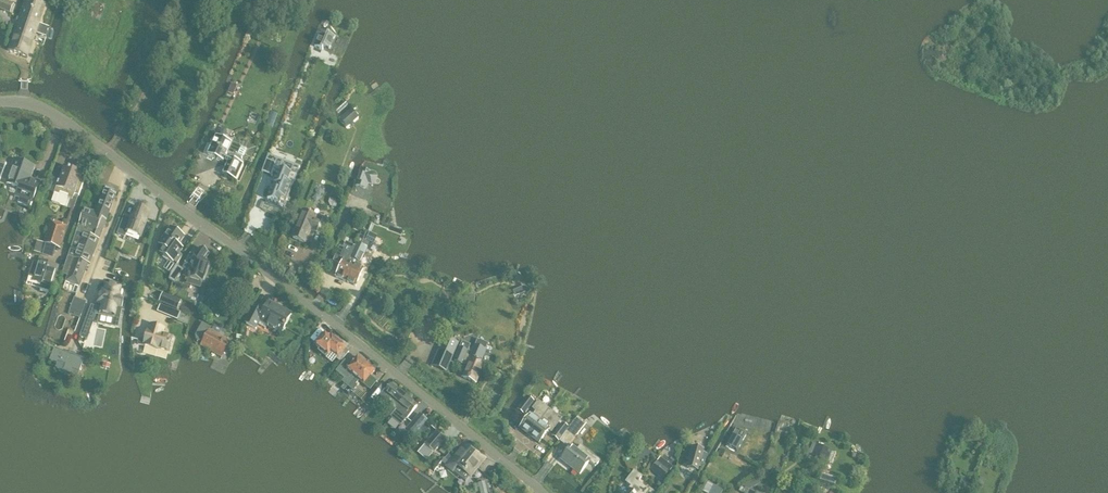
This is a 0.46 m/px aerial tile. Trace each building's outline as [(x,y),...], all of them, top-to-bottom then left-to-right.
[(5,0),(0,0),(0,10),(10,14),(14,5),(4,1),(5,0)] [(49,28),(39,25),(46,5),(32,0),(25,0),(8,51),(28,58),(36,34),(46,37),(49,28)] [(320,35),(315,47),(323,51),(324,47),(330,49),(335,37),(328,34),(326,38),(320,35)] [(338,114),(348,105),(345,101),(335,111),(338,114)] [(347,128),(359,118),(351,110),(340,120),(347,128)] [(246,150),(216,136),(211,146),(208,145),(204,153),(223,162),(224,162),(228,164),(223,175),(236,181),(244,165),(239,162),(239,160),(233,158),(232,159),(230,158),(230,159),(226,157),(228,153),(242,159),(246,150)] [(32,203),(40,183),(31,180),(32,177),(26,175),(30,166),(15,160),(6,184),(23,190),(18,204),(30,208),(31,203),(32,203)] [(272,189),(267,200),(280,205),(281,203),(286,205),(297,176),(275,167),(276,164),(267,161),(262,172),(272,176),(274,173),(277,174),(274,184),(276,185),(274,190),(272,189)] [(82,174),(64,167),(55,193),(59,195),(59,196),(68,199),(68,198),(73,200),(74,194),(79,196),(84,181),(80,179),(82,174)] [(374,183),(376,178),(375,175),(362,170),(356,186),(365,189),(368,183),(371,184),(374,183)] [(106,221),(116,195),(104,191),(96,214),(85,210),(79,226),(77,233),(71,250),(69,257),(62,275),(67,277),(65,283),(79,289),(88,264),(90,265),(99,241),(106,221)] [(329,203),(331,207),(335,209),(335,208),(336,208),(338,203),(337,202),(337,201),(330,199),(329,203)] [(124,218),(117,235),(125,238),(127,232),(141,237),(150,214),(135,208),(131,220),(124,218)] [(381,223),(384,216),(373,211),(370,218),(381,223)] [(317,232),(320,223),(322,219),(316,217),(304,212),(293,238),(305,243),(311,230),(317,232)] [(61,248),(68,225),(50,220),(43,243),(44,243),(57,247),(61,248)] [(161,242),(159,246),(164,249),(161,253),(163,255),(174,263),(174,262),(178,265),(183,257),(180,254),(183,250),(178,246),(184,238),(171,228),(161,242)] [(369,233),(366,241),(374,245),(378,237),(369,233)] [(355,260),(361,246),(360,246),(364,238),(360,236),(354,250),(345,246),(342,249),(337,259),(343,261),(336,278),(345,282),(353,265),(351,264),(353,260),(355,260)] [(38,241),(34,252),(41,254),(42,252),(44,243),(43,243),(38,241)] [(44,243),(42,252),(44,252),(54,255),(57,247),(44,243)] [(367,249),(361,246),(355,260),(353,260),(351,264),(353,265),(345,282),(356,287),(363,270),(358,267),(367,249)] [(197,255),(194,252),(186,263),(187,264),(184,268),(187,270),(185,277),(188,277),(187,279),(189,280),(187,284),(201,289),(202,283),(205,284),(212,264),(206,261),(210,255),(201,249),(197,255)] [(39,264),(33,262),(29,278),(42,282),(40,290),(50,293),(52,287),(57,289),(61,273),(57,272),(57,270),(48,267),(48,265),(39,262),(39,264)] [(171,274),(169,280),(175,284),(183,271),(176,266),(171,274)] [(103,291),(98,304),(102,305),(100,316),(115,319),(117,308),(122,309),(124,299),(119,298),(121,288),(106,285),(105,291),(103,291)] [(180,302),(164,295),(163,298),(162,297),(160,302),(161,303),(177,310),(180,302)] [(469,296),(460,296),(460,305),(469,305),(469,296)] [(80,319),(86,303),(74,298),(68,315),(80,319)] [(245,299),(237,315),(245,319),(248,311),(249,312),(254,304),(245,299)] [(292,315),(270,304),(264,313),(253,307),(245,323),(256,330),(260,322),(282,334),(292,315)] [(160,305),(158,311),(178,320),(181,314),(160,305)] [(87,340),(95,319),(88,317),(80,337),(87,340)] [(222,358),(224,353),(230,342),(210,331),(211,328),(202,323),(195,336),(196,340),(202,343),(201,347),(222,358)] [(162,335),(164,330),(151,326),(150,332),(149,332),(146,342),(139,340),(138,345),(145,347),(145,345),(146,345),(146,346),(158,350),(158,349),(169,352),(173,338),(162,335)] [(349,352),(345,349),(346,348),(332,336),(330,338),(325,334),(316,346),(328,355),(326,358),(333,364),(336,359),(341,363),(349,352)] [(447,371),(458,345),(444,339),(433,366),(447,371)] [(480,363),(488,344),(478,340),(472,353),(468,351),(471,345),(462,342),(460,349),(454,361),(463,365),(464,362),(469,365),(463,378),(476,384),(484,365),(480,363)] [(55,350),(51,362),(59,365),(57,369),(70,374),(78,377),(79,372),(84,361),(75,358),(75,359),(63,355),(63,353),(55,350)] [(344,363),(337,372),(347,380),(344,383),(348,387),(366,365),(358,358),(350,368),(344,363)] [(366,365),(348,387),(354,391),(357,387),(356,385),(359,381),(370,390),(376,383),(370,377),(375,372),(366,365)] [(374,403),(385,389),(378,384),(367,398),(374,403)] [(381,398),(396,410),(406,398),(391,386),(381,398)] [(416,406),(406,398),(396,410),(397,411),(391,418),(401,426),(407,419),(417,406),(416,406)] [(524,415),(531,405),(526,401),(518,410),(524,415)] [(530,436),(550,410),(538,401),(532,409),(536,412),(532,418),(530,416),(521,429),(530,436)] [(563,419),(550,410),(530,436),(539,443),(548,431),(551,433),(563,419)] [(429,421),(420,414),(407,430),(416,437),(424,427),(429,421)] [(568,447),(586,424),(578,418),(560,441),(568,447)] [(569,428),(563,423),(552,437),(559,442),(569,428)] [(429,430),(424,427),(416,437),(421,440),(429,430)] [(734,428),(725,444),(737,451),(746,435),(734,428)] [(434,453),(446,440),(437,432),(425,445),(434,453)] [(576,452),(571,448),(561,460),(580,475),(589,462),(595,467),(600,461),(588,452),(581,446),(576,452)] [(816,446),(812,455),(832,464),(836,454),(816,446)] [(446,459),(446,460),(450,463),(449,465),(449,468),(450,469),(452,470),(454,470),(456,469),(454,472),(466,482),(471,475),(472,476),(472,475),(474,477),(478,472),(476,470),(484,461),(471,450),(466,456),(460,451),(456,447),(446,459)] [(693,447),(687,468),(698,471),(699,467),(701,468),(709,454),(703,451),(703,450),(693,447)] [(671,470),(659,461),(655,465),(653,464),(649,469),(664,480),(671,470)] [(638,483),(642,478),(634,472),(625,483),(631,487),(626,492),(655,492),(650,489),(648,491),(638,483)]
